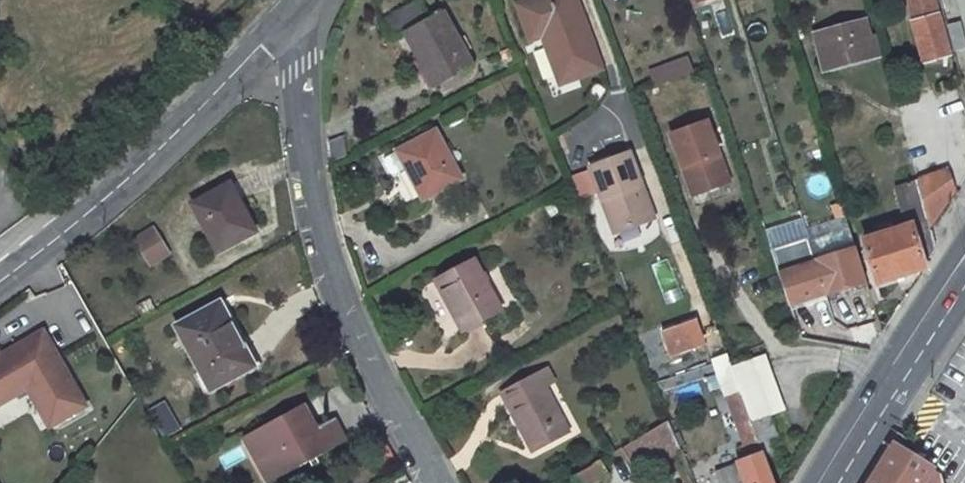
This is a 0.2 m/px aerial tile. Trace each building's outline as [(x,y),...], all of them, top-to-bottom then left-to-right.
[(572,0),(537,0),(519,7),(531,38),(541,34),(560,81),(597,68),(572,0)] [(911,13),(936,7),(934,0),(908,0),(911,13)] [(428,19),(418,1),(383,20),(392,38),(403,32),(428,19)] [(471,66),(441,12),(428,19),(403,32),(425,72),(428,70),(437,86),(441,83),(464,70),(471,66)] [(937,15),(918,20),(929,60),(948,54),(937,15)] [(871,54),(862,21),(817,34),(827,66),(871,54)] [(958,21),(944,24),(949,49),(963,47),(958,21)] [(691,58),(663,68),(668,82),(695,72),(691,58)] [(653,72),(658,86),(668,82),(663,68),(653,72)] [(464,70),(441,83),(446,92),(470,79),(464,70)] [(671,134),(690,187),(726,175),(708,122),(671,134)] [(407,169),(422,198),(459,179),(433,132),(384,158),(381,164),(387,176),(394,176),(407,169)] [(610,196),(623,232),(656,219),(632,153),(593,167),(604,198),(610,196)] [(945,168),(916,179),(929,227),(953,191),(945,168)] [(693,195),(729,182),(726,175),(690,187),(693,195)] [(904,226),(861,239),(876,285),(924,268),(924,264),(934,248),(929,227),(916,179),(893,187),(895,195),(904,226)] [(226,186),(190,204),(216,252),(254,232),(238,199),(235,201),(226,186)] [(139,253),(160,240),(152,226),(131,239),(139,253)] [(160,240),(139,253),(147,267),(167,254),(160,240)] [(856,250),(855,247),(778,271),(790,306),(866,282),(856,250)] [(665,303),(681,296),(665,258),(649,264),(665,303)] [(472,260),(434,281),(461,330),(499,308),(472,260)] [(218,303),(175,327),(209,390),(253,366),(218,303)] [(657,327),(664,357),(701,349),(694,319),(657,327)] [(57,368),(62,365),(51,344),(46,347),(57,368)] [(48,426),(84,406),(62,365),(57,368),(46,347),(1,371),(14,394),(27,388),(48,426)] [(712,362),(743,447),(748,459),(743,461),(744,463),(749,461),(759,457),(760,460),(765,458),(764,455),(731,366),(727,356),(712,362)] [(774,413),(756,356),(731,366),(764,455),(770,453),(765,439),(776,436),(768,415),(774,413)] [(546,368),(499,393),(530,452),(567,432),(544,385),(552,380),(546,368)] [(162,400),(146,409),(162,437),(178,428),(162,400)] [(295,408),(243,436),(257,463),(264,459),(275,479),(342,442),(331,419),(308,432),(295,408)] [(681,449),(669,419),(620,447),(637,476),(681,449)] [(894,443),(882,462),(869,482),(927,482),(936,469),(894,443)] [(765,458),(760,460),(759,457),(749,461),(744,463),(743,461),(714,471),(718,482),(774,482),(765,458)] [(264,459),(257,463),(268,482),(275,479),(264,459)] [(607,474),(598,460),(571,477),(574,482),(592,482),(607,474)]
